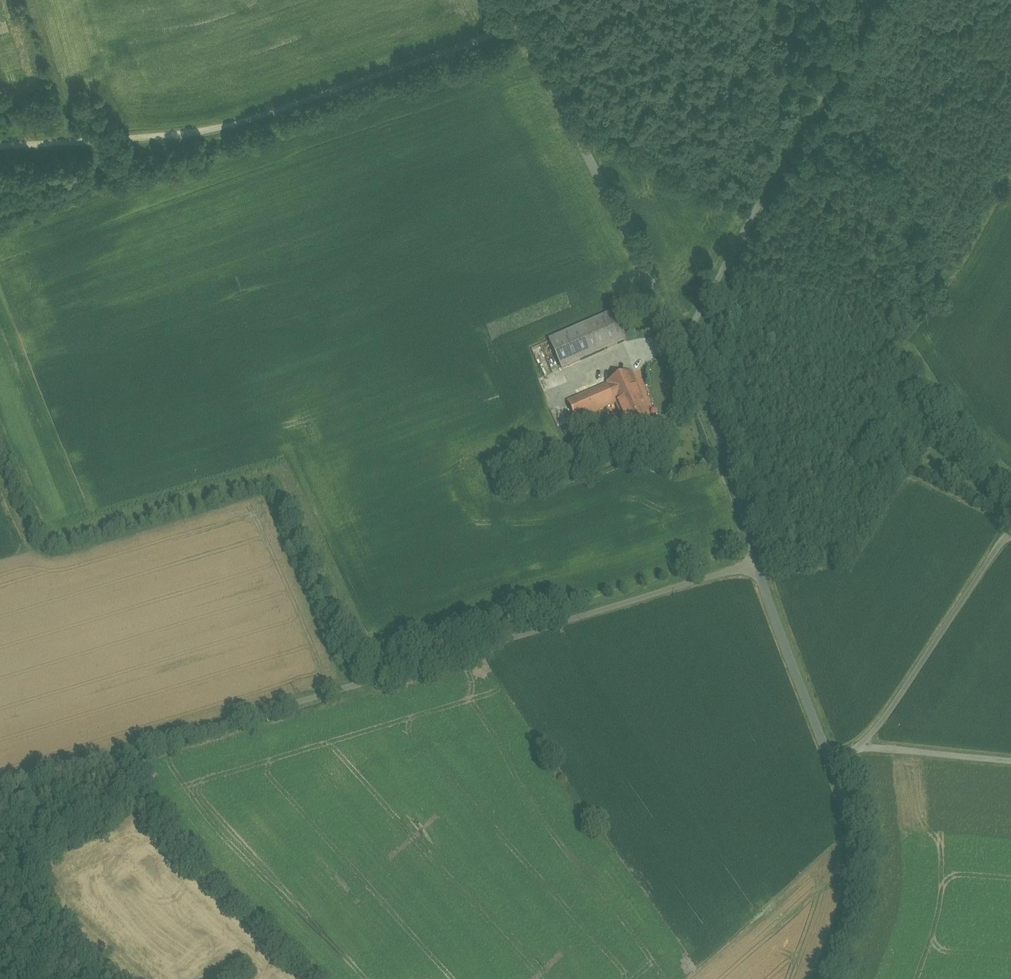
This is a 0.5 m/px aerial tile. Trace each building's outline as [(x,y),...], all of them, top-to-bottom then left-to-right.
[(598,318),(546,342),(561,373),(627,342),(624,336),(616,318),(613,311),(598,318)] [(652,423),(631,373),(605,384),(606,385),(566,402),(574,423),(615,406),(626,434),(652,423)]
